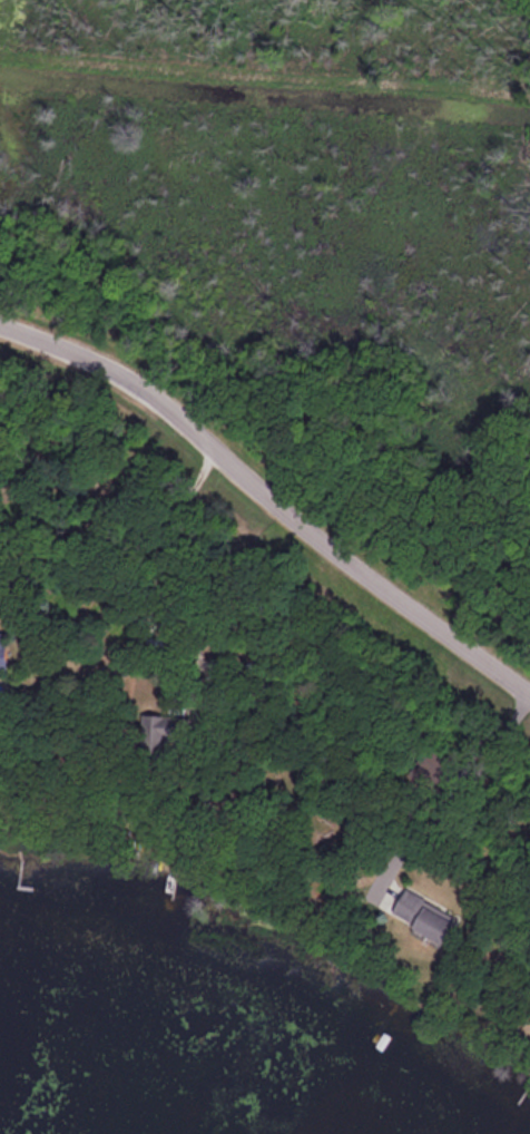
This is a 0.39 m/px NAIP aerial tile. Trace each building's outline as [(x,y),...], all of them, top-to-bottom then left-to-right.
[(179,714),(137,714),(137,746),(179,746),(179,714)] [(441,943),(456,916),(401,887),(387,915),(441,943)]
